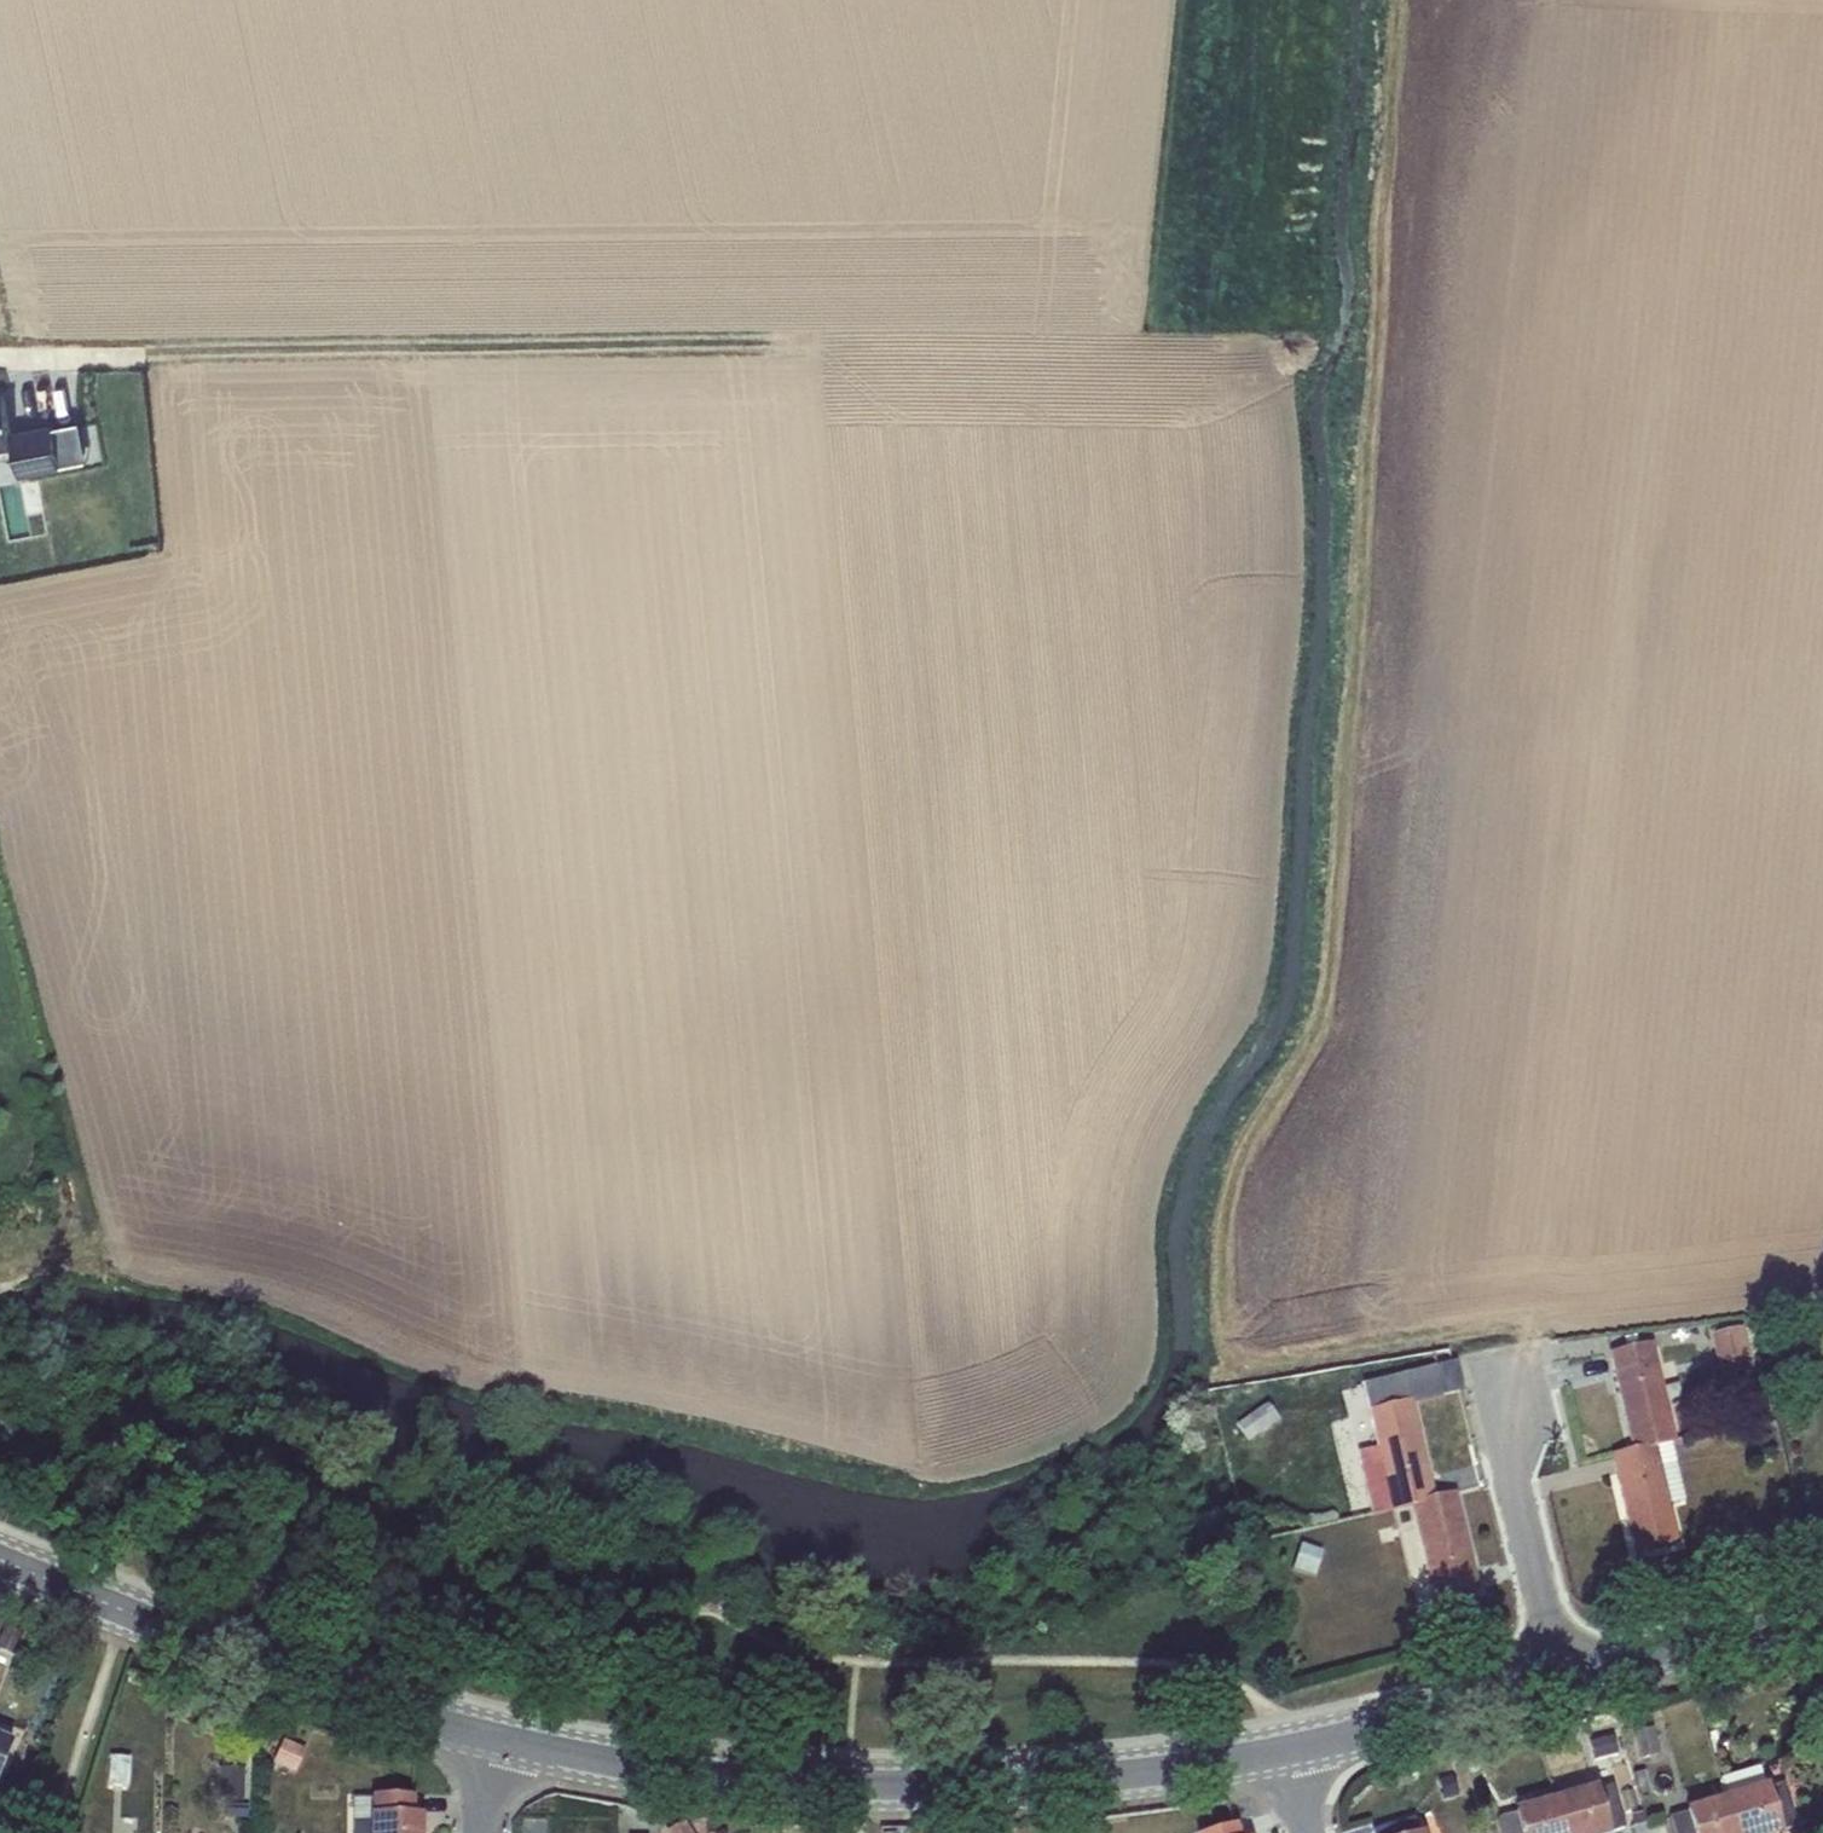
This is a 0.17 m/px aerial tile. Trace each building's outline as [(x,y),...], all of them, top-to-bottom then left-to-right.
[(0,391),(0,458),(15,455),(14,429),(4,391),(0,391)] [(53,421),(14,429),(15,455),(17,476),(61,468),(60,463),(88,458),(81,420),(53,425),(53,421)] [(1743,1327),(1709,1334),(1720,1380),(1753,1372),(1743,1327)] [(1652,1344),(1609,1355),(1633,1451),(1671,1442),(1676,1441),(1652,1344)] [(1455,1361),(1361,1385),(1368,1413),(1409,1403),(1462,1390),(1455,1361)] [(1266,1403),(1235,1425),(1247,1443),(1279,1421),(1266,1403)] [(1372,1514),(1411,1505),(1433,1499),(1409,1403),(1368,1413),(1376,1449),(1358,1454),(1372,1514)] [(1685,1500),(1671,1442),(1633,1451),(1612,1456),(1635,1552),(1677,1542),(1667,1505),(1685,1500)] [(1433,1499),(1411,1505),(1436,1601),(1477,1591),(1453,1494),(1433,1499)] [(1300,1544),(1292,1570),(1314,1577),(1322,1551),(1300,1544)] [(0,1635),(0,1652),(15,1658),(24,1635),(3,1628),(0,1635)] [(1652,1728),(1632,1733),(1639,1760),(1659,1754),(1652,1728)] [(1613,1735),(1588,1741),(1593,1761),(1618,1755),(1613,1735)] [(283,1740),(272,1764),(295,1775),(306,1750),(283,1740)] [(11,1745),(0,1741),(0,1772),(11,1745)] [(221,1755),(221,1769),(243,1769),(243,1755),(221,1755)] [(130,1758),(109,1757),(107,1787),(128,1789),(130,1758)] [(1725,1797),(1735,1832),(1778,1832),(1777,1832),(1796,1827),(1783,1784),(1767,1789),(1766,1785),(1763,1786),(1758,1768),(1720,1779),(1725,1797)] [(221,1769),(219,1769),(219,1799),(242,1800),(243,1769),(221,1769)] [(1554,1798),(1563,1832),(1610,1832),(1624,1829),(1612,1785),(1596,1790),(1595,1786),(1554,1798)] [(1725,1797),(1684,1810),(1685,1813),(1668,1818),(1672,1832),(1735,1832),(1725,1797)] [(1497,1819),(1501,1832),(1563,1832),(1554,1798),(1513,1810),(1514,1814),(1497,1819)] [(353,1799),(353,1832),(419,1832),(419,1818),(411,1818),(411,1800),(353,1799)] [(1370,1831),(1371,1832),(1418,1832),(1414,1818),(1370,1831)] [(665,1832),(692,1832),(684,1821),(665,1832)]
